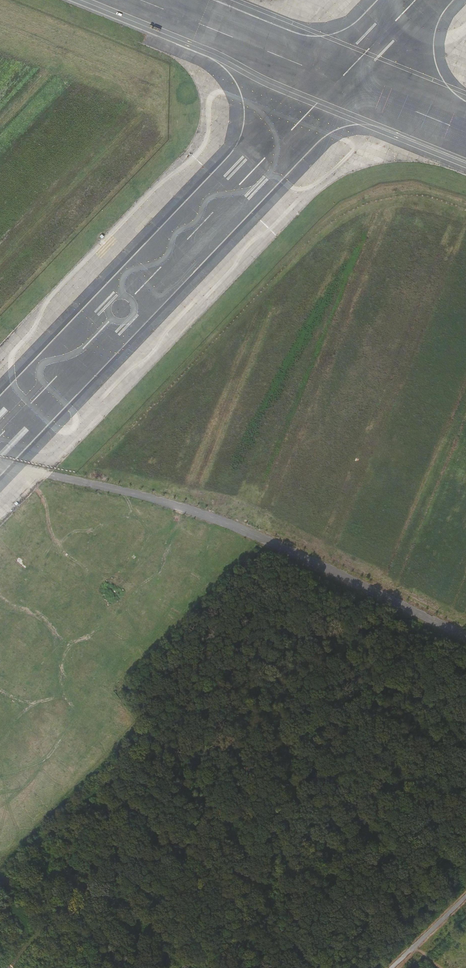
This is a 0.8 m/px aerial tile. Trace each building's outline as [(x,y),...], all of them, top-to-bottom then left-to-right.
[(179,967),(190,967),(194,964),(189,958),(179,967)]
